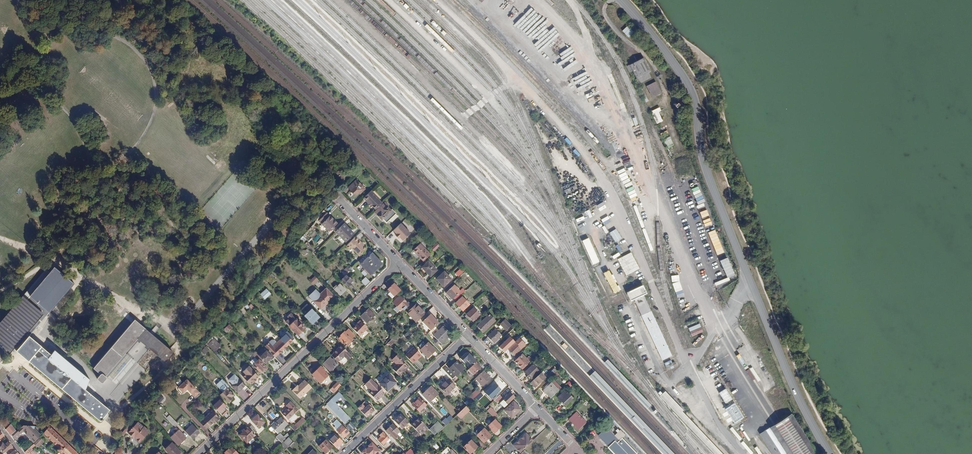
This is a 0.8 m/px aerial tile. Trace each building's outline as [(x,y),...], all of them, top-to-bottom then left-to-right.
[(628,26),(622,31),(629,38),(635,33),(628,26)] [(609,39),(620,56),(625,52),(614,36),(609,39)] [(635,76),(639,85),(652,78),(648,69),(649,67),(643,55),(629,62),(636,75),(635,76)] [(647,87),(653,98),(662,94),(656,82),(647,87)] [(597,108),(590,112),(594,119),(601,115),(597,108)] [(659,108),(652,111),(657,124),(664,121),(659,108)] [(668,148),(675,145),(670,137),(664,140),(668,148)] [(336,173),(341,179),(346,174),(341,168),(336,173)] [(348,187),(355,194),(358,191),(360,189),(362,191),(365,188),(356,180),(348,187)] [(374,192),(371,189),(362,198),(365,201),(366,200),(369,203),(375,209),(382,202),(373,193),(374,192)] [(632,203),(630,203),(633,209),(640,206),(636,196),(630,199),(632,203)] [(378,209),(381,212),(377,216),(382,220),(383,219),(386,222),(389,220),(395,213),(396,213),(393,210),(392,210),(387,206),(388,205),(385,202),(378,209)] [(398,216),(395,213),(389,220),(392,222),(398,216)] [(322,224),(329,231),(337,223),(330,215),(329,216),(327,214),(322,218),(325,220),(322,224)] [(345,242),(354,233),(344,223),(335,231),(345,242)] [(410,233),(400,223),(393,230),(396,233),(394,234),(398,238),(398,237),(402,241),(410,233)] [(617,228),(610,232),(616,242),(622,238),(617,228)] [(360,243),(361,242),(355,236),(349,243),(351,246),(351,247),(358,255),(365,248),(363,246),(360,243)] [(592,265),(600,262),(590,237),(581,241),(592,265)] [(434,252),(440,246),(437,243),(431,248),(434,252)] [(419,257),(423,262),(431,255),(420,244),(413,250),(419,256),(419,257)] [(712,247),(717,260),(726,257),(721,244),(712,247)] [(616,245),(612,247),(615,254),(612,256),(613,258),(620,255),(616,245)] [(618,259),(626,275),(640,269),(632,252),(618,259)] [(372,253),(360,264),(369,273),(372,270),(374,271),(382,263),(372,253)] [(421,267),(430,277),(437,270),(428,261),(421,267)] [(73,283),(54,266),(26,299),(43,313),(26,333),(29,336),(73,283)] [(461,268),(455,273),(458,276),(464,270),(461,268)] [(610,269),(603,273),(614,294),(621,290),(610,269)] [(443,287),(451,279),(444,272),(436,279),(443,287)] [(353,280),(347,274),(341,280),(348,287),(351,284),(350,283),(353,280)] [(319,280),(315,276),(310,281),(313,285),(319,280)] [(366,286),(371,281),(366,276),(361,281),(366,286)] [(340,283),(334,289),(340,295),(346,290),(340,283)] [(388,290),(394,297),(400,291),(394,284),(388,290)] [(451,300),(454,297),(456,300),(461,295),(459,293),(460,291),(454,285),(446,293),(451,300)] [(635,299),(663,359),(673,354),(645,294),(647,293),(643,285),(627,293),(631,301),(635,299)] [(314,301),(321,294),(317,289),(309,296),(314,301)] [(321,309),(334,297),(326,289),(321,294),(314,301),(321,309)] [(267,290),(262,296),(264,299),(270,293),(267,290)] [(43,313),(26,299),(23,296),(0,323),(0,346),(9,353),(13,348),(22,355),(100,421),(101,420),(102,421),(103,419),(103,418),(110,410),(86,389),(91,380),(54,350),(51,354),(34,340),(29,336),(26,333),(43,313)] [(397,298),(392,302),(397,307),(400,310),(402,309),(404,311),(412,303),(410,301),(408,302),(402,296),(398,299),(397,298)] [(462,311),(468,306),(470,307),(475,302),(473,300),(468,304),(462,297),(455,303),(462,311)] [(407,313),(416,323),(427,313),(417,303),(407,313)] [(315,312),(308,304),(301,311),(312,324),(318,318),(314,314),(315,312)] [(473,322),(480,315),(473,308),(466,315),(473,322)] [(361,317),(367,323),(375,315),(369,309),(361,317)] [(289,318),(285,322),(298,335),(305,328),(297,318),(296,319),(290,313),(287,316),(289,318)] [(439,323),(431,314),(423,322),(431,330),(439,323)] [(483,332),(495,321),(489,314),(477,326),(483,332)] [(107,375),(126,353),(138,339),(147,329),(136,319),(93,368),(101,374),(98,376),(98,379),(102,382),(107,378),(107,377),(106,375),(107,375)] [(500,324),(506,330),(510,326),(505,320),(500,324)] [(368,328),(360,321),(357,323),(358,324),(356,326),(353,329),(360,336),(368,328)] [(689,328),(692,336),(704,331),(700,323),(689,328)] [(434,336),(437,339),(440,343),(441,344),(451,335),(444,327),(434,336)] [(518,333),(513,328),(506,335),(514,343),(519,339),(525,333),(522,330),(518,333)] [(147,329),(138,339),(145,344),(150,349),(158,356),(164,361),(166,361),(173,354),(173,351),(153,334),(147,329)] [(501,336),(495,329),(487,336),(494,344),(500,339),(499,338),(501,336)] [(352,340),(351,339),(355,336),(349,330),(345,333),(344,332),(341,335),(342,337),(339,339),(346,346),(352,340)] [(285,336),(284,336),(280,339),(283,342),(287,346),(294,339),(287,332),(285,334),(286,335),(285,336)] [(494,344),(487,336),(485,338),(493,345),(494,344)] [(394,337),(388,343),(391,346),(397,340),(394,337)] [(269,343),(265,346),(265,347),(268,350),(275,357),(287,346),(283,342),(280,339),(276,343),(274,340),(271,340),(269,343)] [(516,343),(520,340),(519,339),(514,343),(508,349),(514,356),(522,348),(516,343)] [(421,351),(428,358),(436,350),(428,343),(421,351)] [(344,357),(348,360),(352,356),(341,345),(336,350),(338,351),(335,354),(340,360),(344,357)] [(405,355),(413,363),(421,355),(414,347),(405,355)] [(270,359),(272,360),(275,357),(268,350),(267,351),(266,350),(260,356),(266,363),(270,359)] [(266,363),(260,356),(254,351),(252,354),(253,356),(249,360),(259,371),(261,369),(263,371),(267,368),(264,365),(266,363)] [(132,358),(126,353),(107,375),(113,380),(118,385),(137,363),(132,358)] [(334,353),(332,356),(338,362),(340,360),(335,354),(334,353)] [(397,364),(392,369),(399,376),(404,370),(405,371),(408,368),(401,360),(403,359),(398,354),(392,360),(397,364)] [(476,362),(477,362),(469,354),(465,354),(460,359),(464,363),(467,361),(472,366),(476,362)] [(514,362),(521,369),(529,361),(522,354),(514,362)] [(324,364),(331,371),(338,364),(331,357),(324,364)] [(460,365),(459,366),(453,359),(450,363),(452,366),(449,369),(456,376),(464,369),(460,365)] [(666,366),(668,371),(679,366),(676,361),(666,366)] [(481,368),(476,362),(472,366),(468,370),(473,375),(481,368)] [(452,379),(456,376),(449,369),(445,364),(441,368),(452,379)] [(525,372),(531,379),(539,371),(533,365),(525,372)] [(246,374),(243,377),(251,385),(254,382),(254,383),(257,380),(256,379),(259,377),(249,366),(243,371),(246,374)] [(312,375),(320,383),(328,376),(324,373),(325,371),(321,367),(312,375)] [(490,378),(484,371),(475,379),(482,386),(490,378)] [(589,377),(663,453),(673,453),(595,372),(589,377)] [(545,378),(541,373),(533,380),(538,385),(545,378)] [(389,374),(379,383),(387,391),(397,382),(389,374)] [(215,379),(220,385),(224,382),(219,376),(215,379)] [(247,387),(238,378),(231,385),(239,392),(242,388),(244,390),(247,387)] [(378,385),(371,378),(365,384),(372,391),(369,393),(377,401),(380,398),(379,397),(380,396),(381,397),(385,393),(378,385)] [(194,397),(199,392),(187,379),(178,388),(182,393),(187,389),(194,397)] [(296,387),(292,390),(300,399),(304,395),(305,397),(307,395),(306,393),(312,387),(305,380),(299,386),(297,388),(296,387)] [(447,394),(454,387),(447,380),(440,387),(447,394)] [(333,392),(335,390),(336,391),(338,390),(337,389),(341,385),(338,382),(330,390),(333,392)] [(551,383),(543,390),(550,398),(559,390),(551,383)] [(486,392),(492,398),(500,390),(495,384),(486,392)] [(423,395),(430,402),(438,394),(431,387),(423,395)] [(232,397),(235,395),(228,388),(221,394),(228,402),(230,399),(232,401),(234,399),(232,397)] [(727,388),(719,392),(725,403),(734,399),(727,388)] [(477,389),(471,395),(474,398),(475,398),(481,392),(477,389)] [(663,393),(660,396),(676,413),(678,415),(683,411),(684,410),(682,408),(674,399),(666,390),(663,393)] [(345,423),(350,419),(337,406),(334,403),(342,395),(338,391),(333,396),(334,397),(326,404),(327,405),(325,406),(335,417),(337,415),(345,423)] [(565,391),(558,398),(565,406),(568,402),(572,398),(565,391)] [(478,401),(484,396),(481,392),(475,398),(478,401)] [(503,399),(507,404),(514,397),(510,393),(503,399)] [(337,406),(344,398),(342,395),(334,403),(337,406)] [(650,406),(652,404),(643,395),(641,398),(650,406)] [(419,412),(426,405),(419,397),(412,404),(419,412)] [(220,399),(213,406),(219,412),(224,407),(226,406),(220,399)] [(286,410),(282,414),(288,420),(294,414),(298,410),(291,402),(286,406),(289,410),(287,412),(286,410)] [(511,418),(520,409),(514,402),(505,411),(511,418)] [(374,411),(371,408),(372,407),(369,404),(365,408),(362,405),(358,409),(361,412),(367,418),(374,411)] [(470,410),(466,406),(460,412),(457,415),(461,419),(470,410)] [(490,408),(488,406),(486,409),(494,418),(497,414),(491,407),(490,408)] [(228,411),(224,407),(219,412),(222,416),(228,411)] [(212,410),(200,421),(206,428),(209,424),(210,425),(215,421),(216,422),(219,418),(212,410)] [(175,426),(178,424),(167,412),(164,414),(167,417),(175,426)] [(573,422),(579,428),(585,422),(576,413),(569,420),(572,423),(573,422)] [(297,417),(294,414),(288,420),(291,423),(295,420),(297,417)] [(792,414),(759,435),(771,453),(819,453),(792,414)] [(123,436),(135,422),(140,417),(137,415),(121,434),(123,436)] [(251,421),(258,428),(264,422),(257,415),(251,421)] [(402,429),(409,423),(401,415),(394,421),(402,429)] [(442,422),(446,426),(453,419),(450,416),(446,419),(445,418),(442,422)] [(272,427),(278,434),(288,424),(282,417),(276,423),(273,426),(272,427)] [(292,428),(295,431),(297,429),(306,421),(303,418),(292,428)] [(421,435),(421,436),(428,429),(419,419),(411,426),(417,432),(421,435)] [(491,430),(494,433),(502,426),(496,419),(489,426),(492,428),(491,430)] [(432,427),(433,428),(430,431),(435,436),(438,433),(436,431),(442,426),(438,421),(432,427)] [(143,427),(137,422),(136,423),(146,434),(149,431),(144,426),(143,427)] [(347,426),(352,431),(356,427),(351,422),(347,426)] [(139,442),(146,434),(136,423),(127,433),(133,438),(134,437),(136,438),(136,439),(139,442)] [(200,432),(192,424),(185,431),(193,439),(200,432)] [(397,434),(400,432),(392,424),(385,431),(388,434),(395,440),(399,436),(397,434)] [(337,430),(345,438),(350,433),(342,425),(337,430)] [(79,453),(50,426),(48,429),(43,434),(59,448),(57,451),(60,453),(61,453),(63,452),(65,453),(79,453)] [(240,436),(247,443),(248,442),(253,438),(255,435),(253,433),(248,428),(247,427),(243,430),(245,431),(240,436)] [(607,427),(602,431),(601,433),(597,436),(600,439),(603,442),(605,444),(606,445),(609,448),(614,453),(637,453),(634,451),(627,444),(623,439),(622,440),(620,442),(615,437),(607,427)] [(173,430),(175,433),(170,437),(178,446),(186,437),(179,429),(178,430),(176,428),(173,430)] [(477,431),(479,433),(477,436),(481,441),(483,443),(491,436),(484,429),(482,430),(480,428),(477,431)] [(282,443),(283,442),(286,439),(280,433),(276,437),(282,443)] [(514,445),(520,453),(533,441),(526,434),(514,445)] [(329,441),(333,445),(337,449),(343,443),(336,435),(329,441)] [(389,441),(391,440),(390,439),(389,439),(385,435),(382,437),(381,436),(378,439),(383,445),(388,440),(389,441)] [(293,442),(288,437),(286,439),(283,442),(288,447),(293,442)] [(38,447),(44,442),(40,438),(39,439),(35,443),(38,447)] [(319,447),(326,453),(332,447),(326,440),(319,447)] [(469,453),(470,453),(477,447),(471,440),(463,448),(469,453)] [(8,442),(1,448),(3,451),(4,453),(5,452),(7,451),(9,449),(12,447),(8,442)] [(169,453),(178,453),(181,452),(172,443),(165,449),(169,453)] [(372,443),(368,446),(369,447),(366,450),(365,449),(361,453),(363,453),(379,453),(381,452),(372,443)]
